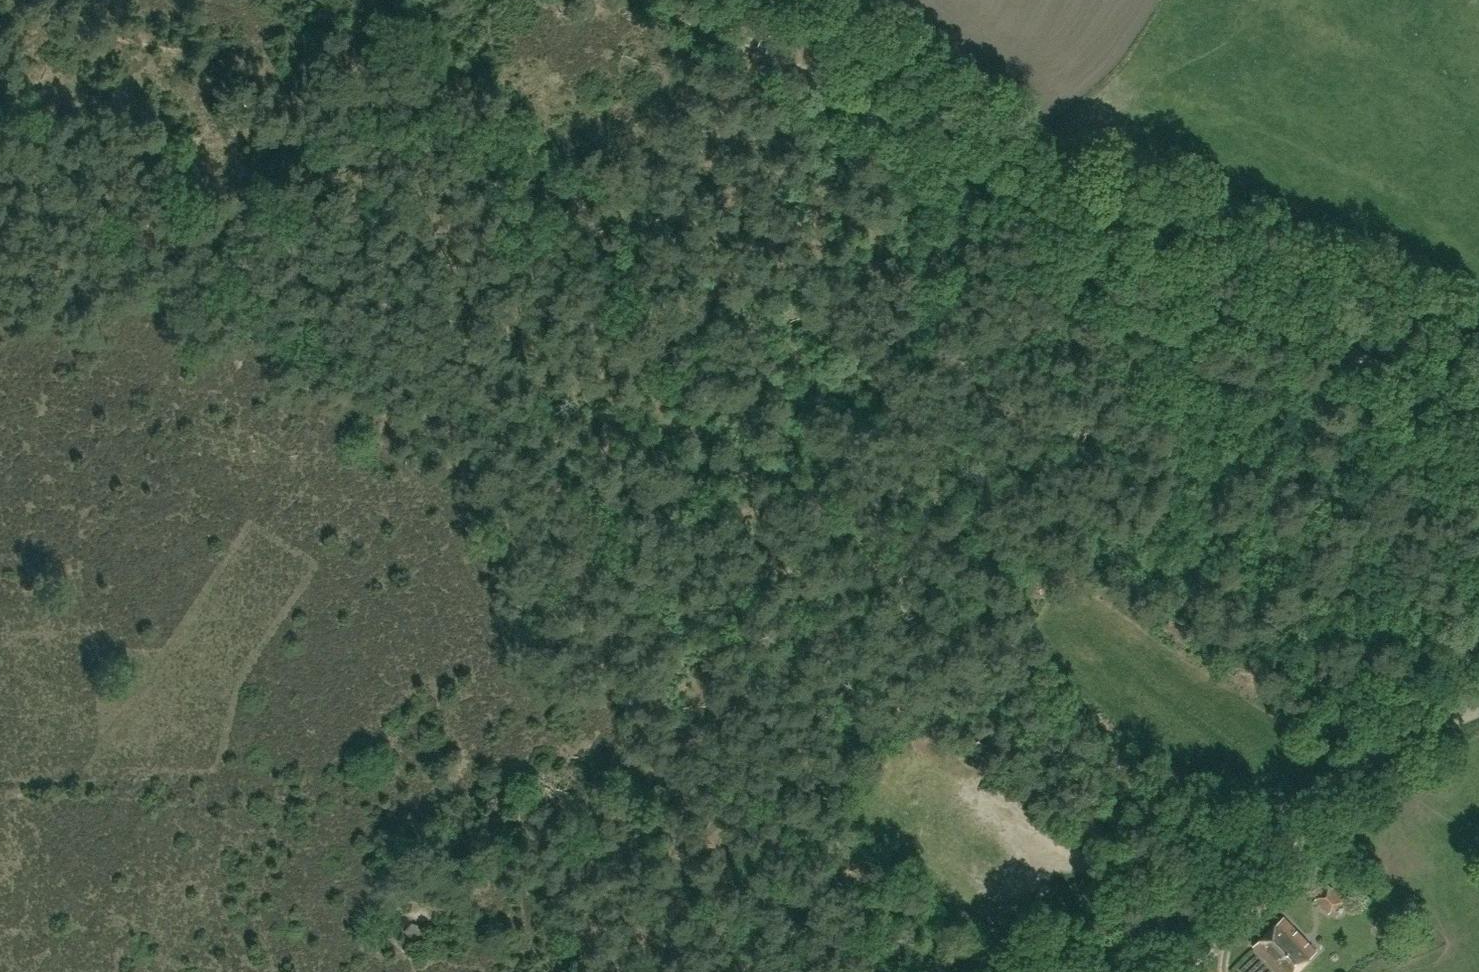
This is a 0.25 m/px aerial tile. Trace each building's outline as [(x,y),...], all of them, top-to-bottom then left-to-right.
[(1344,899),(1341,896),(1330,885),(1316,899),(1330,913),(1344,899)] [(1279,971),(1294,971),(1316,951),(1284,916),(1253,945),(1279,971)]
